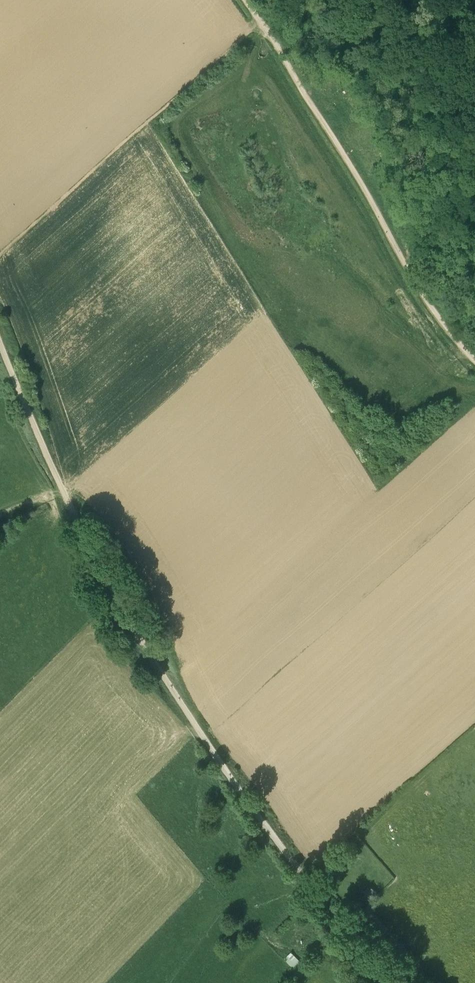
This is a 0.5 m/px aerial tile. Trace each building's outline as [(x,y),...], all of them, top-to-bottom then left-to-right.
[(371,903),(379,895),(374,889),(366,897),(365,897),(369,901),(371,903)]
